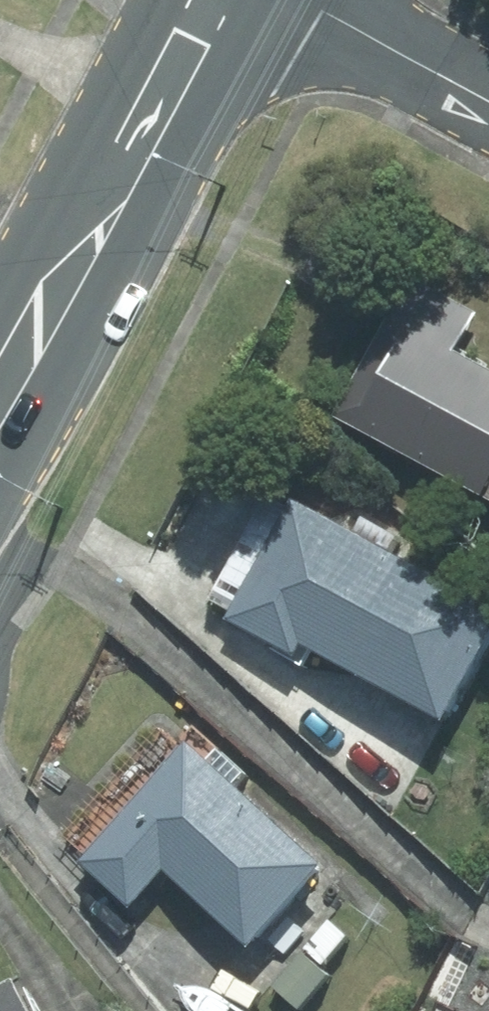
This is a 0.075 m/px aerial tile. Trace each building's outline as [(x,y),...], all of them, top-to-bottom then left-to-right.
[(400,317),(349,418),(488,490),(488,362),(400,317)] [(306,495),(289,529),(242,618),(314,655),(321,642),(470,720),(488,683),(488,590),(306,495)] [(347,862),(199,735),(175,762),(91,859),(147,906),(181,867),(274,947),(347,862)] [(340,920),(316,948),(336,964),(359,936),(340,920)] [(312,950),(283,985),(311,1009),(317,1002),(340,974),(312,950)] [(0,990),(0,1010),(41,1010),(23,978),(0,990)]
